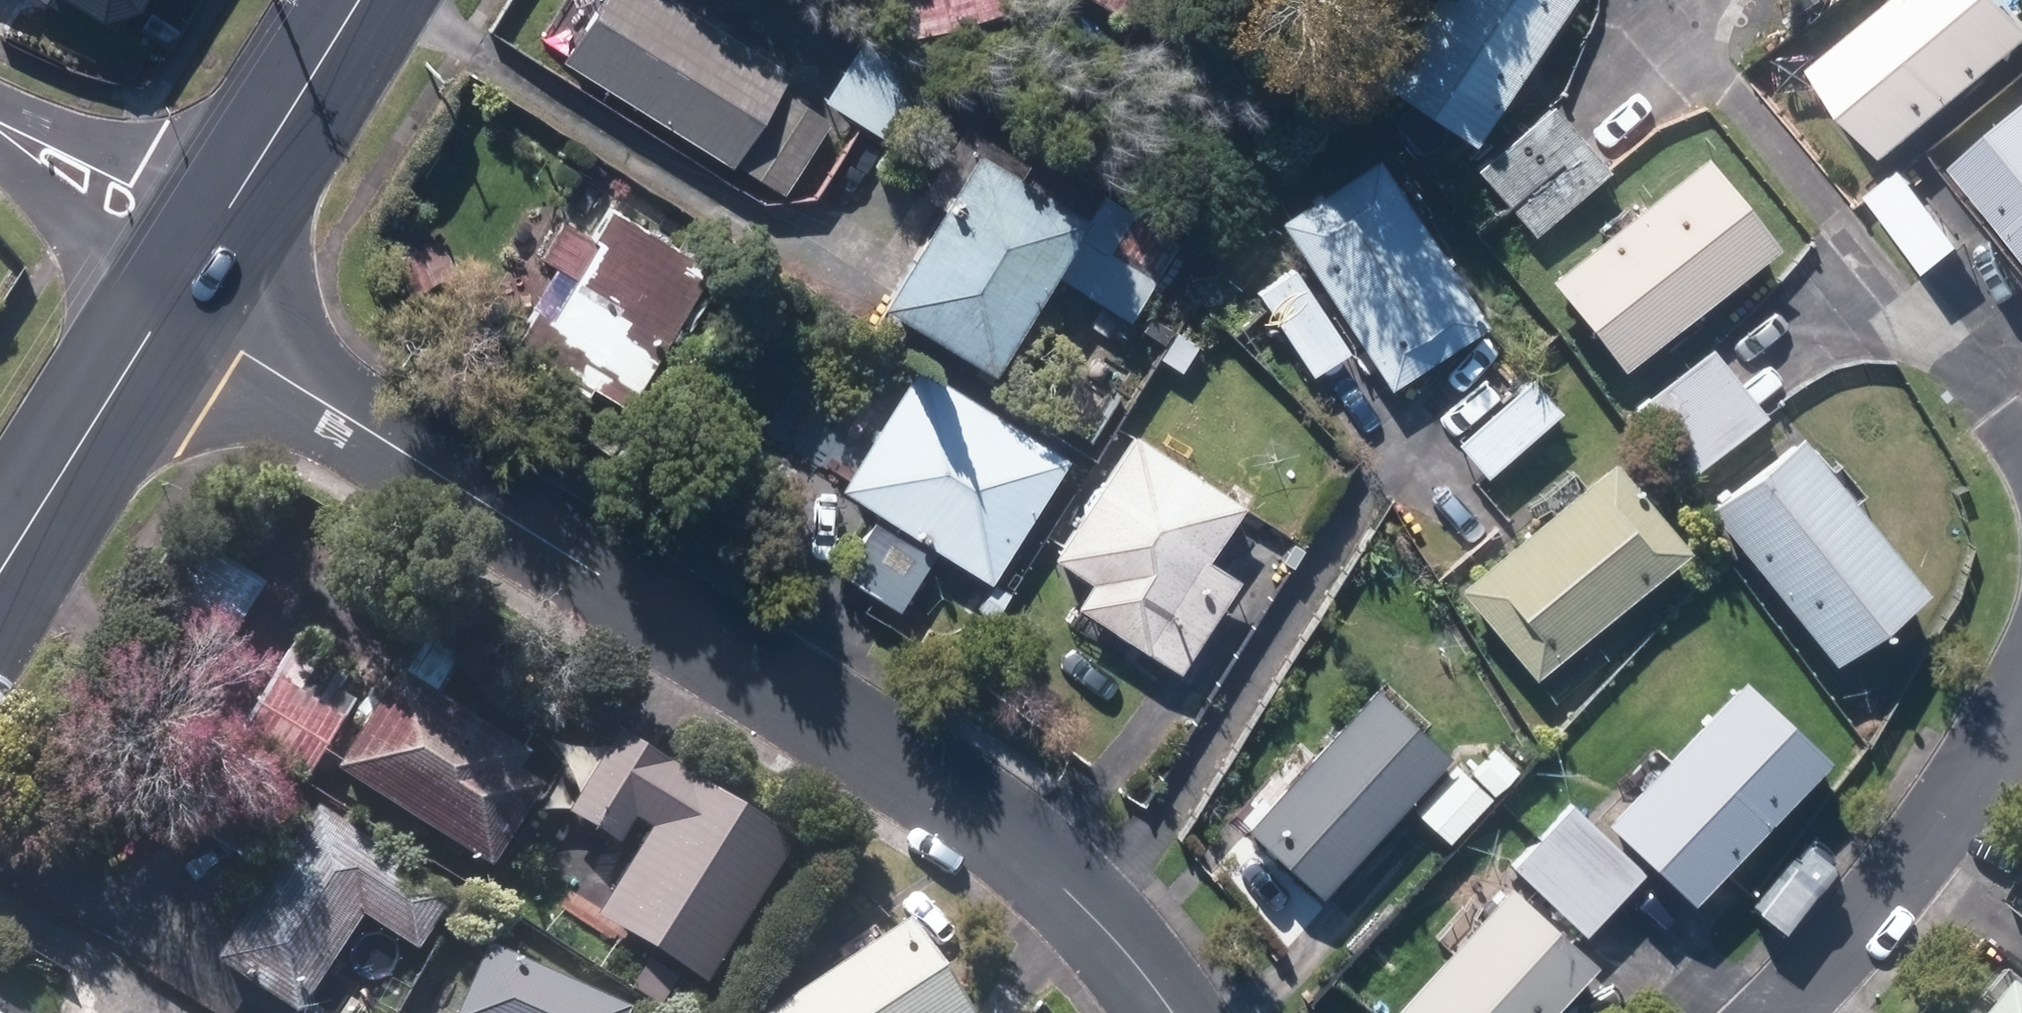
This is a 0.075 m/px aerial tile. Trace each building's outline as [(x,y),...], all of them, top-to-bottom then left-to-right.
[(118,31),(138,0),(70,0),(118,31)] [(789,65),(686,0),(597,0),(560,59),(774,195),(822,119),(774,88),(789,65)] [(996,8),(994,0),(891,0),(901,34),(996,8)] [(1151,0),(1092,0),(1132,27),(1151,0)] [(1373,78),(1466,146),(1573,0),(1430,0),(1373,78)] [(1819,64),(1892,155),(2021,50),(2021,0),(1898,0),(1819,64)] [(856,32),(823,101),(882,129),(914,60),(856,32)] [(1553,95),(1474,160),(1540,239),(1619,174),(1553,95)] [(1957,161),(2021,241),(2021,108),(1957,161)] [(1091,207),(980,136),(912,241),(875,299),(986,370),(1091,207)] [(1698,151),(1543,274),(1622,372),(1776,249),(1698,151)] [(1309,380),(1360,345),(1385,383),(1484,315),(1376,156),(1277,223),(1303,261),(1252,296),(1309,380)] [(1905,166),(1869,196),(1935,279),(1972,249),(1905,166)] [(725,275),(612,207),(597,233),(565,213),(539,256),(557,267),(511,344),(639,420),(725,275)] [(1712,342),(1632,408),(1686,474),(1766,408),(1712,342)] [(901,610),(941,551),(984,580),(1066,461),(920,361),(838,481),(880,510),(840,568),(901,610)] [(1525,374),(1446,442),(1478,479),(1557,410),(1525,374)] [(1791,428),(1702,503),(1831,659),(1921,585),(1791,428)] [(1238,577),(1205,555),(1239,502),(1128,430),(1048,553),(1086,578),(1069,604),(1175,673),(1238,577)] [(1607,459),(1454,589),(1529,678),(1683,548),(1607,459)] [(295,647),(235,737),(298,780),(358,689),(295,647)] [(1734,672),(1600,821),(1692,903),(1825,753),(1734,672)] [(399,675),(336,771),(488,870),(551,773),(399,675)] [(1380,688),(1242,824),(1314,898),(1452,762),(1380,688)] [(610,732),(560,818),(628,857),(592,918),(709,986),(795,840),(610,732)] [(1498,799),(1457,838),(1483,866),(1524,826),(1498,799)] [(314,801),(212,961),(295,1012),(299,1012),(302,1008),(309,1012),(398,1012),(445,940),(432,931),(457,892),(314,801)] [(1576,801),(1510,861),(1576,933),(1642,872),(1576,801)] [(1592,959),(1506,881),(1386,1012),(1543,1012),(1592,959)] [(2012,900),(2021,908),(2021,887),(2012,900)] [(905,920),(764,1012),(967,1012),(905,920)] [(485,943),(453,1012),(623,1012),(626,1007),(485,943)] [(1981,1012),(2021,1012),(2021,996),(2005,983),(1981,1012)]
